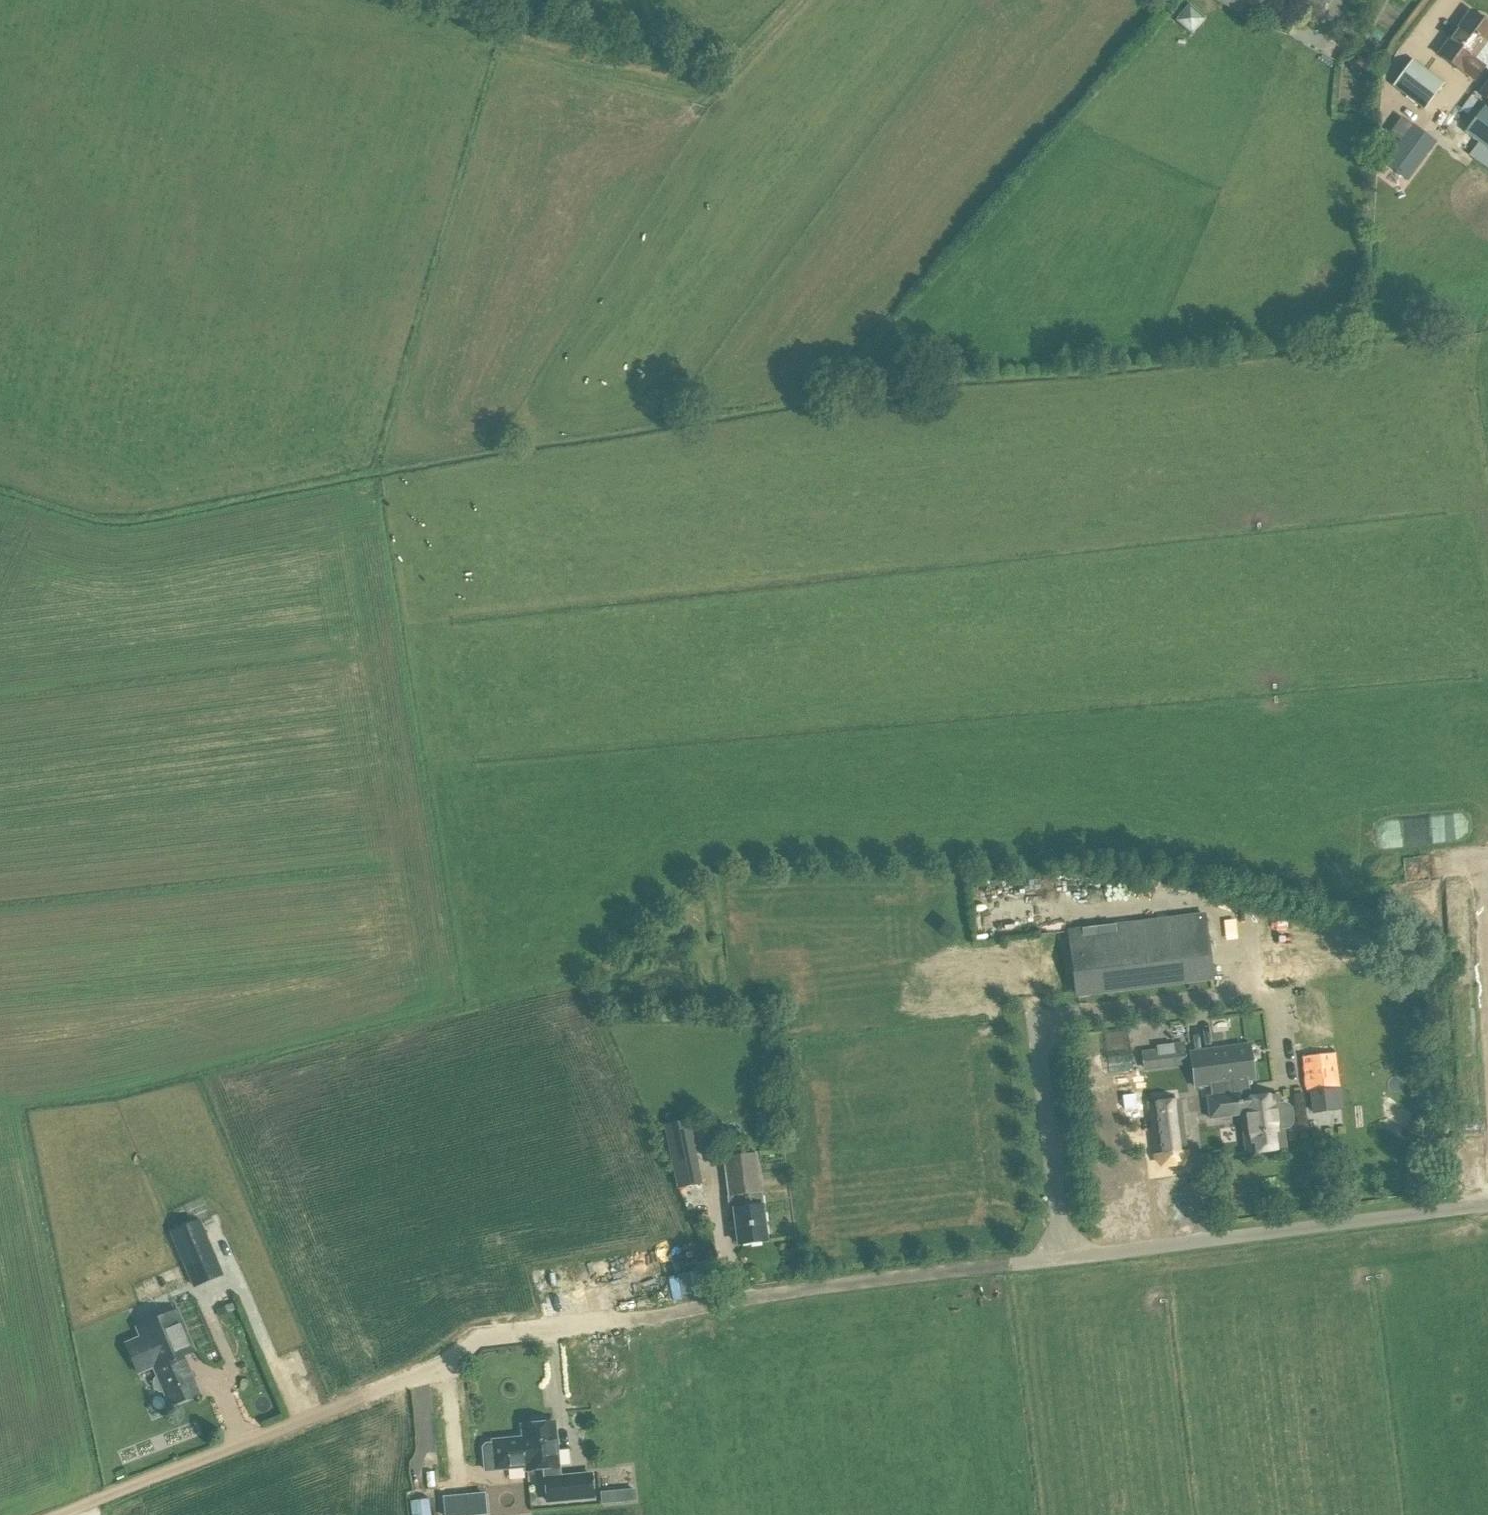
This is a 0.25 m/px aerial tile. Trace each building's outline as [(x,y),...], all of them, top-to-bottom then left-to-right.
[(1198,6),(1192,0),(1174,0),(1167,6),(1182,22),(1198,6)] [(1241,15),(1249,0),(1214,0),(1241,15)] [(1252,8),(1276,22),(1282,12),(1261,0),(1256,0),(1252,8)] [(1316,23),(1329,0),(1275,0),(1316,23)] [(1440,54),(1464,72),(1465,72),(1476,80),(1486,67),(1475,59),(1487,41),(1487,19),(1486,18),(1483,16),(1480,16),(1478,15),(1473,12),(1440,54)] [(1413,61),(1392,89),(1393,89),(1424,112),(1444,84),(1413,61)] [(1466,132),(1487,149),(1487,109),(1485,107),(1466,132)] [(1401,142),(1385,164),(1407,181),(1435,143),(1401,118),(1389,134),(1401,142)] [(1204,911),(1067,928),(1075,997),(1212,980),(1204,911)] [(1331,1088),(1323,976),(1289,978),(1297,1081),(1308,1080),(1308,1090),(1331,1088)] [(1261,1025),(1190,1033),(1191,1046),(1193,1060),(1196,1087),(1212,1085),(1213,1096),(1208,1097),(1210,1118),(1241,1115),(1246,1153),(1285,1148),(1293,1147),(1291,1128),(1283,1129),(1279,1097),(1250,1100),(1248,1081),(1254,1080),(1253,1071),(1266,1070),(1261,1025)] [(1141,1053),(1143,1072),(1185,1067),(1182,1045),(1173,1046),(1173,1050),(1141,1053)] [(1140,1091),(1120,1093),(1122,1110),(1142,1107),(1140,1091)] [(1153,1150),(1187,1146),(1181,1103),(1147,1107),(1153,1150)] [(692,1119),(668,1123),(679,1186),(703,1182),(692,1119)] [(758,1153),(726,1156),(731,1211),(735,1211),(738,1243),(766,1241),(763,1207),(752,1208),(750,1194),(761,1193),(758,1153)] [(200,1221),(172,1233),(194,1285),(222,1273),(200,1221)] [(665,1264),(671,1288),(696,1283),(690,1258),(665,1264)] [(644,1275),(666,1272),(664,1263),(643,1267),(644,1275)] [(194,1352),(177,1311),(136,1328),(140,1338),(126,1344),(138,1373),(139,1373),(137,1368),(146,1364),(147,1366),(151,1368),(153,1367),(157,1377),(154,1381),(154,1385),(156,1389),(159,1392),(164,1392),(169,1407),(199,1395),(183,1356),(194,1352)] [(593,1376),(574,1378),(576,1391),(594,1389),(593,1376)] [(486,1446),(484,1449),(486,1471),(526,1467),(527,1471),(547,1468),(548,1478),(546,1479),(548,1502),(594,1497),(591,1474),(558,1477),(556,1467),(559,1467),(554,1423),(546,1424),(544,1421),(541,1419),(534,1420),(531,1422),(530,1425),(522,1426),(523,1439),(493,1442),(493,1445),(486,1446)] [(635,1500),(634,1490),(623,1491),(624,1501),(635,1500)] [(484,1494),(468,1496),(470,1514),(476,1514),(486,1514),(484,1494)]
